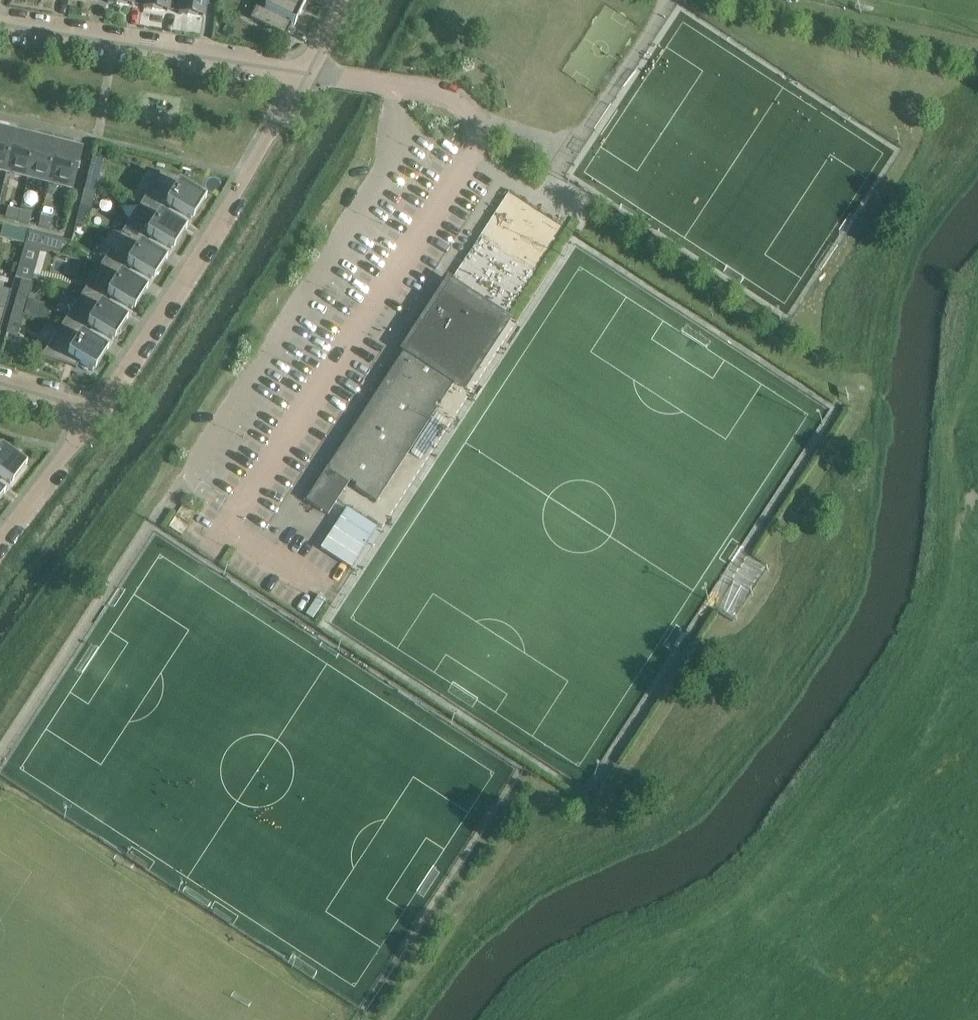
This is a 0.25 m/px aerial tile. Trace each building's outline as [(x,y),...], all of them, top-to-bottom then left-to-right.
[(143,8),(167,11),(169,0),(145,0),(143,8)] [(180,1),(178,13),(179,13),(181,0),(171,0),(180,1)] [(179,13),(203,17),(204,5),(217,7),(218,0),(181,0),(179,13)] [(250,18),(286,36),(292,24),(294,25),(305,3),(300,0),(259,0),(250,18)] [(0,132),(0,171),(7,173),(16,136),(0,132)] [(37,141),(16,136),(7,173),(28,178),(37,141)] [(58,147),(37,141),(28,178),(49,184),(58,147)] [(80,152),(58,147),(49,184),(70,189),(80,152)] [(96,192),(105,158),(92,155),(84,190),(96,192)] [(198,182),(161,173),(159,175),(161,176),(143,203),(141,202),(140,203),(160,216),(160,215),(167,205),(193,221),(205,202),(191,192),(198,182)] [(87,226),(96,192),(84,190),(75,222),(87,226)] [(123,233),(122,232),(121,233),(140,245),(147,235),(173,251),(186,232),(160,215),(160,216),(140,203),(139,205),(141,206),(123,233)] [(8,207),(5,217),(17,220),(20,210),(8,207)] [(29,223),(32,214),(20,210),(17,220),(29,223)] [(50,229),(52,219),(41,216),(38,226),(50,229)] [(12,239),(23,242),(26,231),(15,228),(12,239)] [(60,254),(64,239),(29,230),(25,245),(41,249),(60,254)] [(121,233),(121,234),(109,231),(108,233),(101,245),(111,252),(104,264),(102,262),(101,264),(120,276),(121,276),(128,265),(153,282),(166,262),(140,245),(121,233)] [(20,259),(16,274),(33,278),(41,249),(25,245),(20,259)] [(120,276),(101,264),(100,265),(102,266),(84,294),(82,293),(81,294),(101,307),(101,306),(108,295),(134,312),(146,292),(144,291),(121,276),(120,276)] [(33,282),(21,279),(12,310),(24,313),(33,282)] [(474,370),(506,320),(448,282),(326,469),(306,500),(326,513),(328,514),(350,480),(356,484),(354,487),(376,502),(437,409),(434,407),(438,401),(440,403),(466,364),(474,370)] [(0,288),(0,330),(11,291),(0,288)] [(101,307),(81,294),(80,296),(82,297),(64,324),(63,323),(62,324),(81,337),(82,336),(89,325),(114,342),(127,322),(125,321),(101,306),(101,307)] [(24,313),(12,310),(6,331),(18,334),(24,313)] [(81,337),(62,324),(61,326),(63,327),(45,354),(43,353),(41,356),(64,364),(69,355),(78,362),(75,367),(76,368),(80,363),(94,372),(107,353),(105,351),(82,336),(81,337)] [(10,485),(12,486),(26,468),(24,466),(12,457),(20,448),(0,441),(0,477),(10,485)] [(346,507),(320,548),(351,567),(377,527),(346,507)]
